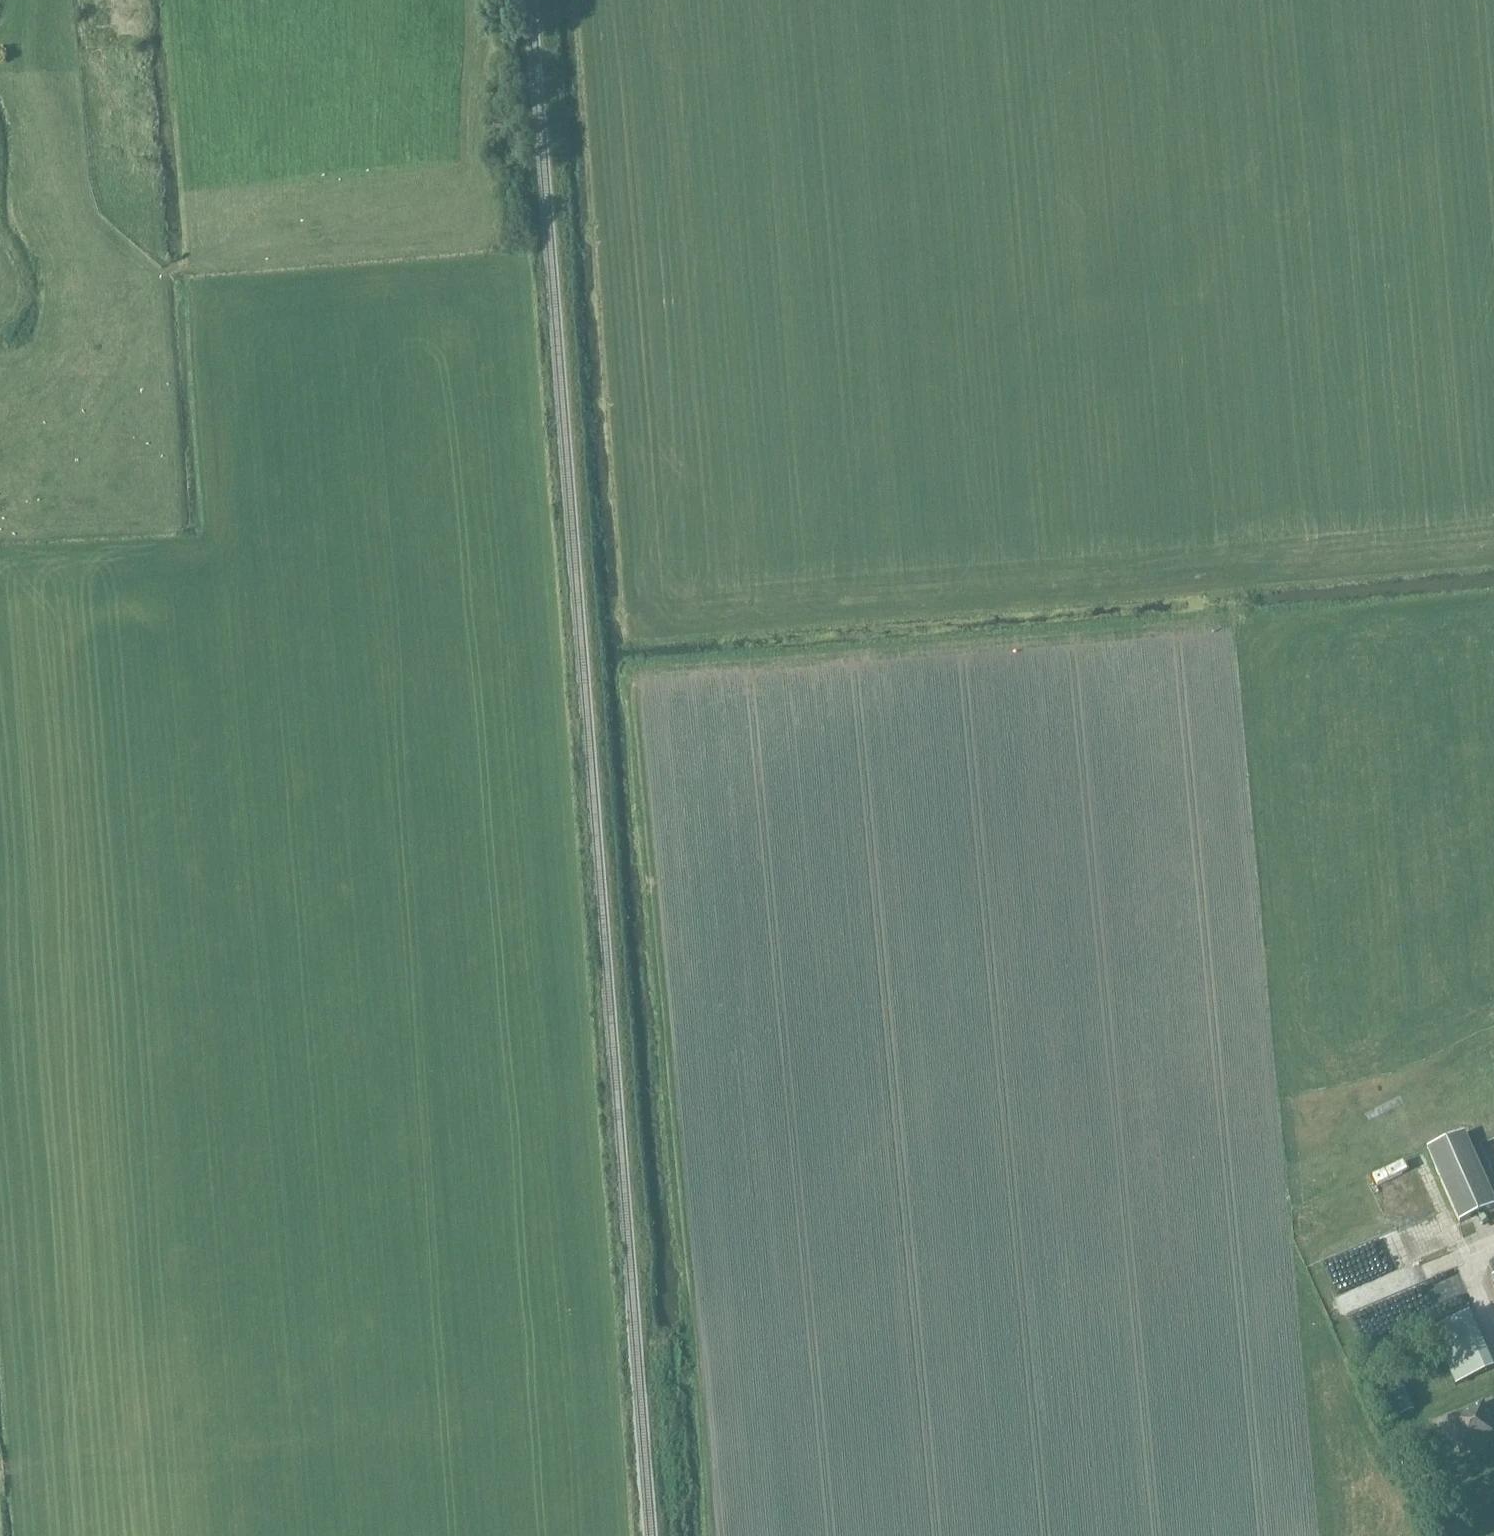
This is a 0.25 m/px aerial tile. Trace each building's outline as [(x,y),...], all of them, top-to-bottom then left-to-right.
[(1459,1223),(1493,1207),(1493,1199),(1464,1133),(1426,1150),(1459,1223)] [(1407,1211),(1395,1183),(1401,1181),(1397,1171),(1364,1186),(1376,1214),(1385,1210),(1389,1219),(1407,1211)] [(1384,1225),(1334,1246),(1348,1278),(1385,1263),(1382,1254),(1394,1249),(1384,1225)] [(1444,1272),(1425,1280),(1429,1289),(1448,1282),(1444,1272)] [(1419,1310),(1411,1286),(1338,1312),(1347,1336),(1419,1310)] [(1493,1368),(1469,1314),(1430,1330),(1455,1385),(1493,1368)] [(1460,1453),(1493,1438),(1493,1430),(1483,1404),(1446,1420),(1460,1453)]
